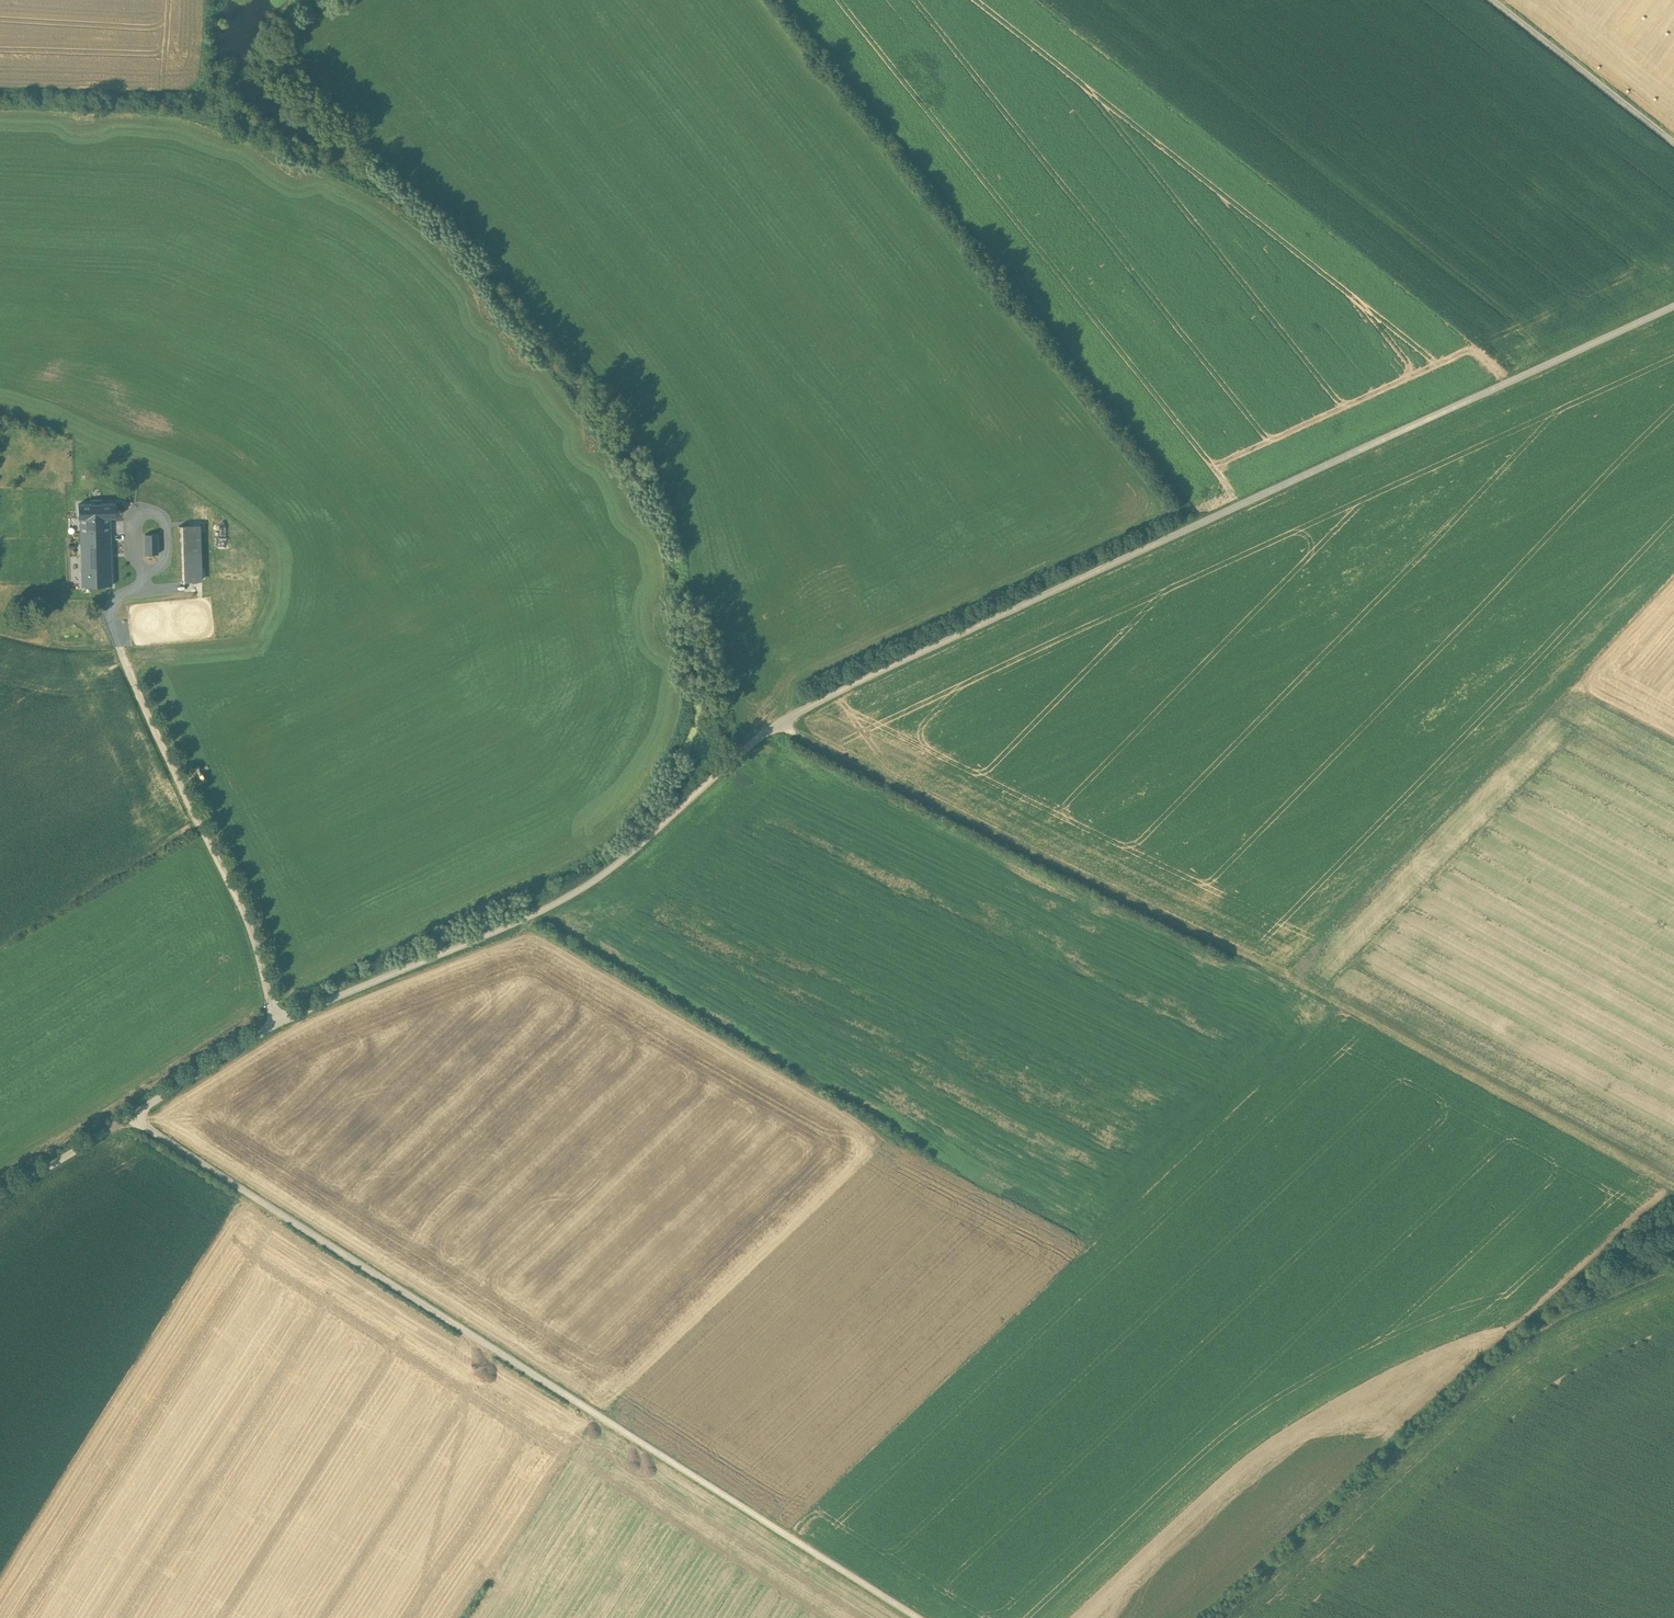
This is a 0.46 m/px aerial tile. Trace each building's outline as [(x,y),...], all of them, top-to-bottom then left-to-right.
[(116,517),(116,504),(78,504),(78,517),(110,517),(116,517)] [(110,529),(110,517),(80,517),(81,587),(111,586),(110,543),(110,529)] [(201,525),(183,526),(185,583),(202,583),(201,525)] [(183,526),(146,527),(147,545),(148,584),(185,583),(183,526)] [(140,527),(110,529),(110,543),(141,541),(140,527)] [(95,614),(83,610),(80,618),(93,622),(95,614)]
